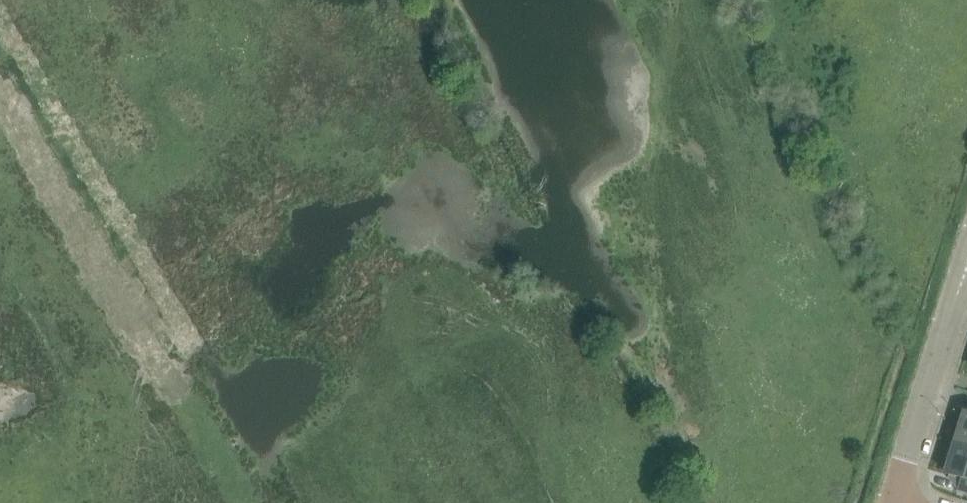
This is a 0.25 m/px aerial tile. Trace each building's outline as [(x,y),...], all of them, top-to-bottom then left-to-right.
[(956,442),(966,446),(966,412),(965,412),(956,442)] [(956,442),(946,473),(962,478),(958,489),(966,492),(966,446),(956,442)]
